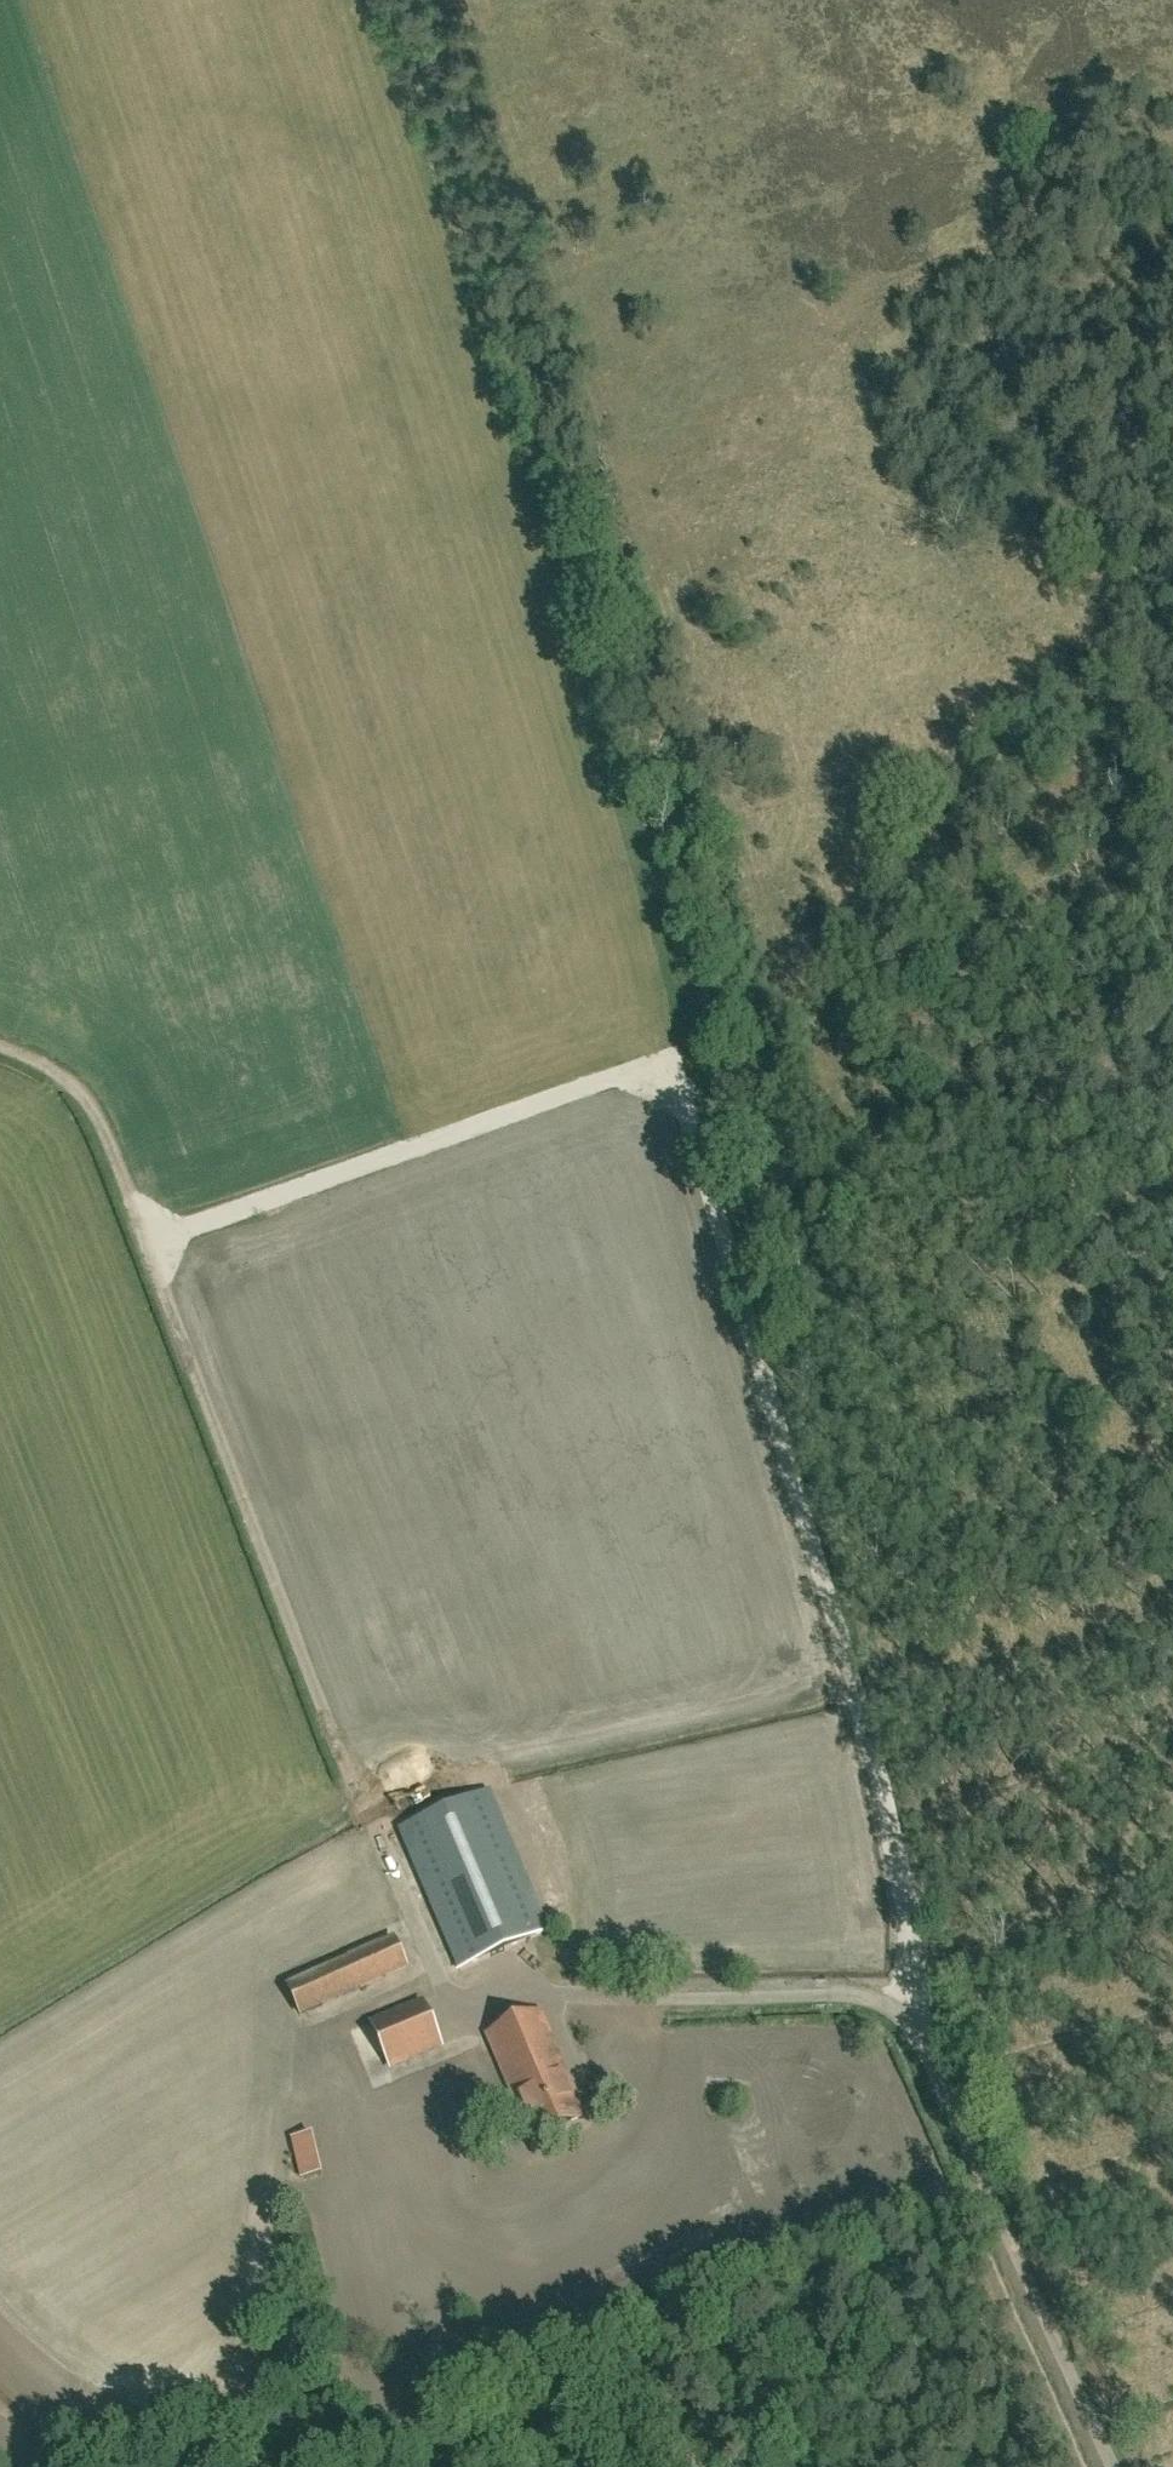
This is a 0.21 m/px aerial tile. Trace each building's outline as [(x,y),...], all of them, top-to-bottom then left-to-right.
[(399,1829),(459,1970),(547,1932),(486,1791),(399,1829)] [(393,1935),(284,1985),(298,2018),(409,1968),(393,1935)] [(421,2001),(371,2022),(390,2067),(440,2045),(421,2001)] [(583,2116),(540,2013),(488,2035),(531,2137),(583,2116)] [(298,2179),(321,2174),(312,2132),(290,2137),(298,2179)]
